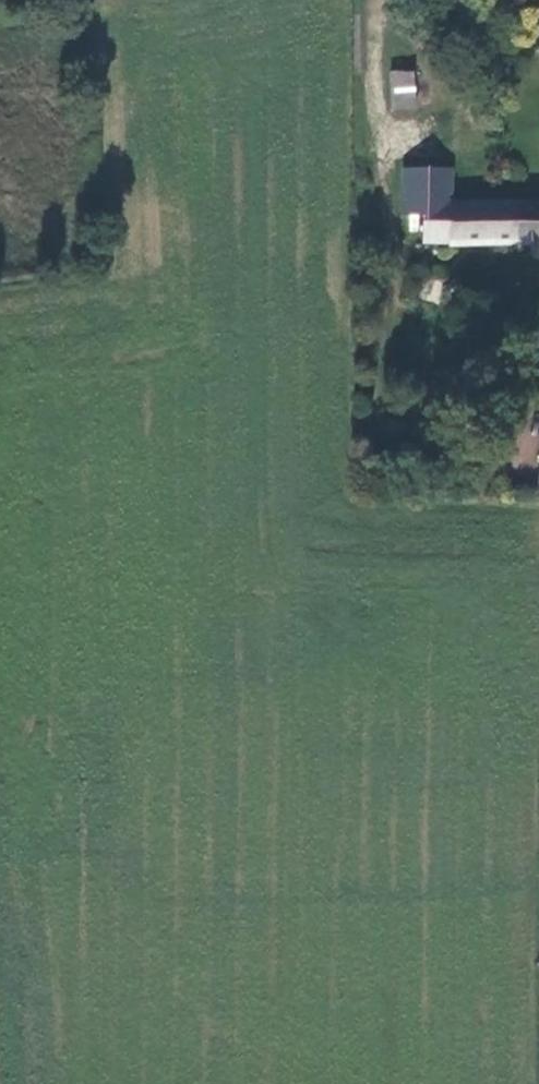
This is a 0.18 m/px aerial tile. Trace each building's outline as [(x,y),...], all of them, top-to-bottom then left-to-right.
[(390,69),(389,109),(415,109),(416,70),(390,69)] [(494,209),(495,185),(453,185),(453,207),(452,244),(452,246),(538,247),(538,209),(494,209)] [(426,244),(452,244),(453,207),(427,206),(426,244)]
